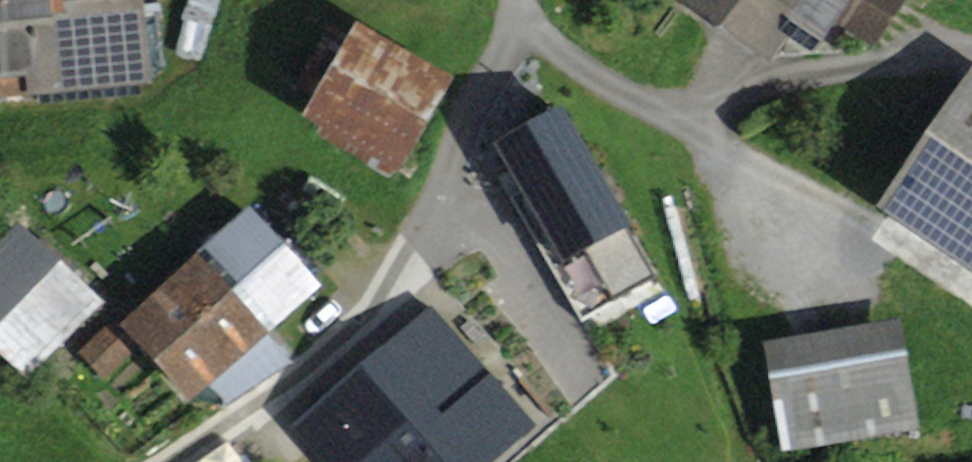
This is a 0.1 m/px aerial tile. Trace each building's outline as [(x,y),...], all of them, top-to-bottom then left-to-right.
[(154,84),(145,0),(125,0),(64,6),(63,0),(0,0),(0,101),(154,84)] [(772,66),(790,39),(815,56),(838,23),(871,47),(904,0),(676,0),(772,66)] [(359,25),(302,119),(396,175),(452,80),(359,25)] [(878,210),(971,273),(971,71),(878,210)] [(491,142),(590,323),(654,288),(555,108),(491,142)] [(199,254),(270,332),(321,287),(250,208),(199,254)] [(0,242),(0,360),(26,385),(105,304),(19,222),(0,242)] [(270,332),(199,254),(119,325),(190,403),(270,332)] [(289,426),(319,461),(488,461),(533,424),(433,306),(289,426)] [(899,320),(764,341),(781,449),(916,428),(899,320)]
